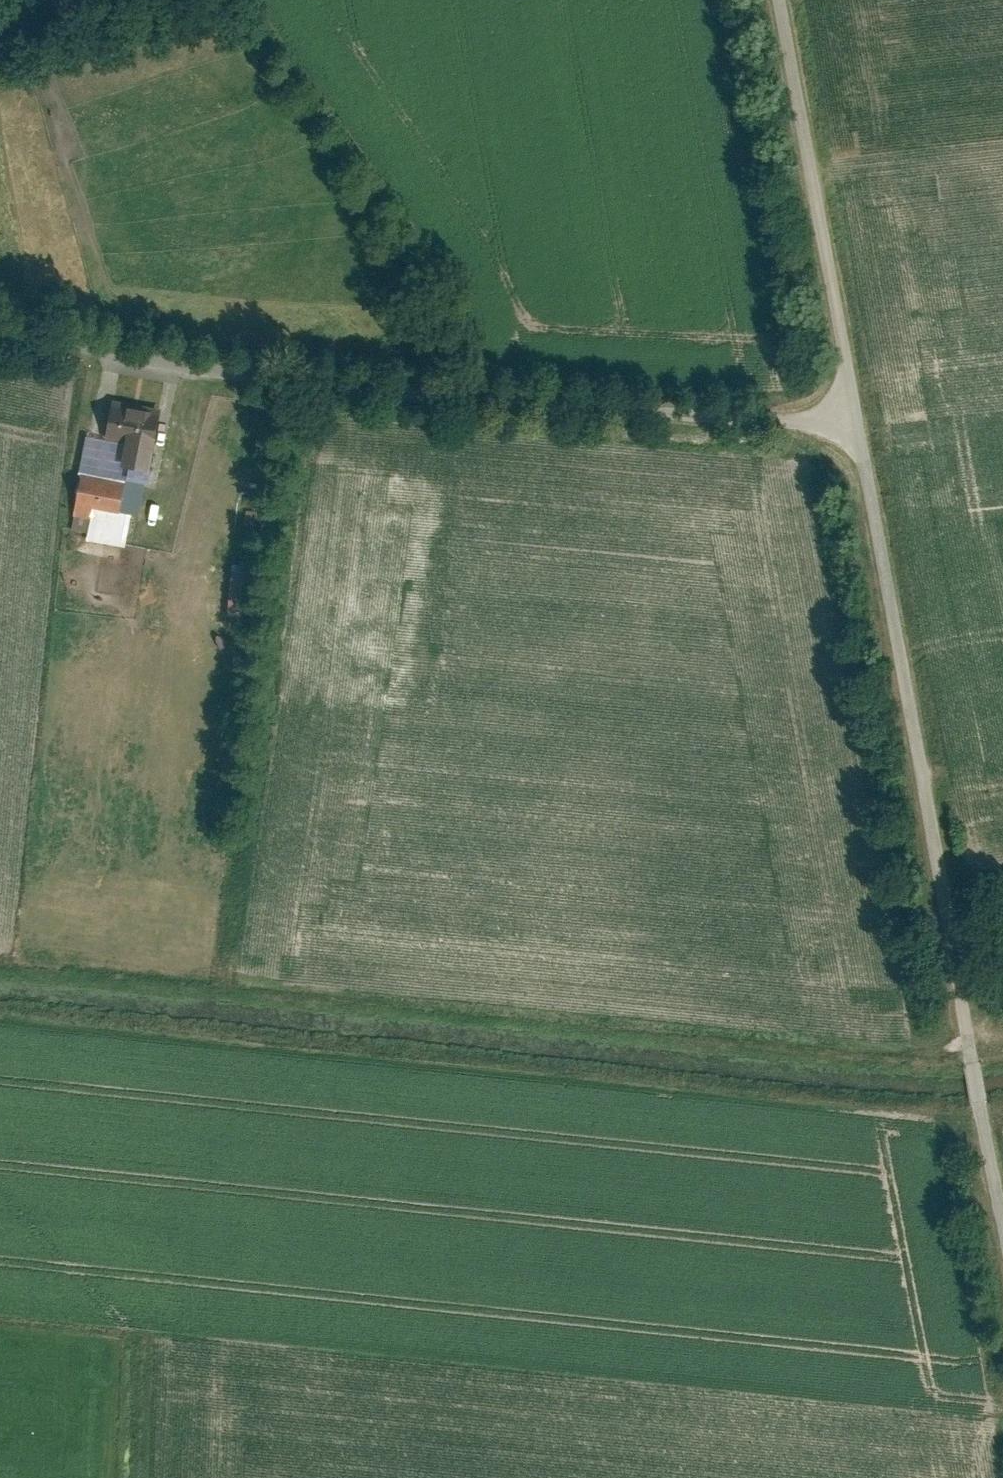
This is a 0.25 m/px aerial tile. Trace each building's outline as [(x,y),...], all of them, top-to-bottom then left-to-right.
[(160,411),(113,400),(105,436),(125,440),(120,462),(148,468),(160,411)]
